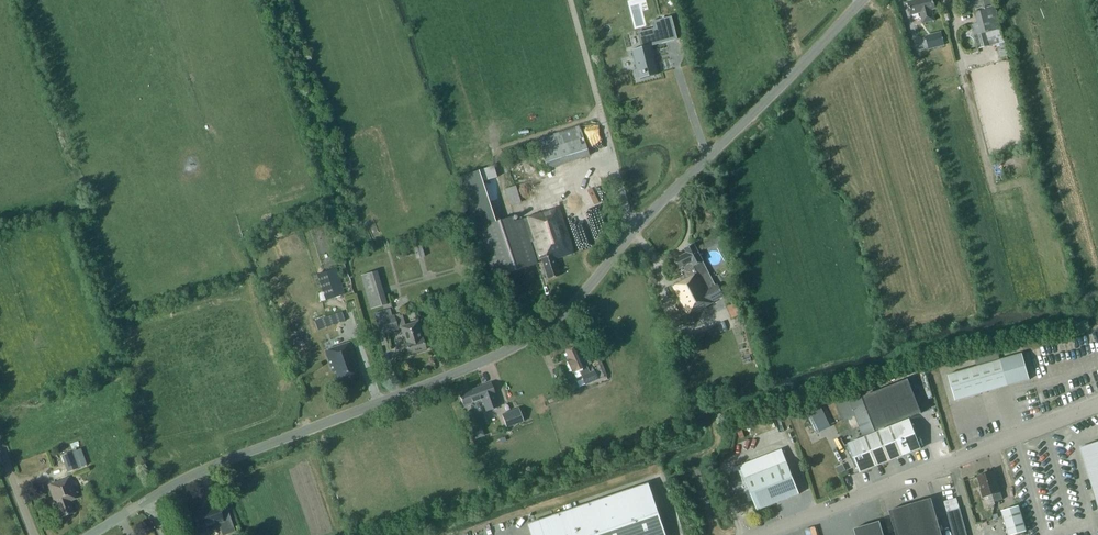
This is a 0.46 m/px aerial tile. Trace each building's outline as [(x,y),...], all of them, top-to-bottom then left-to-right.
[(907,3),(911,15),(919,13),(922,23),(934,20),(931,10),(935,9),(932,0),(917,0),(907,3)] [(985,8),(985,10),(975,13),(978,23),(972,25),(978,49),(989,46),(996,44),(995,42),(1004,40),(1001,29),(995,5),(985,8)] [(653,29),(645,31),(648,44),(662,40),(660,32),(673,28),(670,17),(651,22),(653,29)] [(926,36),(929,50),(945,46),(941,32),(926,36)] [(643,78),(657,75),(649,45),(644,47),(631,50),(636,69),(641,68),(642,72),(640,72),(641,75),(642,74),(643,78)] [(589,155),(580,125),(537,138),(546,168),(589,155)] [(508,205),(520,203),(516,185),(504,188),(508,205)] [(540,260),(547,279),(558,276),(553,259),(573,253),(558,207),(524,218),(512,222),(511,218),(477,229),(493,279),(536,265),(529,244),(531,243),(537,261),(540,260)] [(413,246),(416,259),(424,257),(421,244),(413,246)] [(689,277),(672,286),(688,318),(707,308),(706,307),(715,302),(724,297),(718,284),(708,289),(701,276),(709,272),(695,245),(687,248),(686,251),(686,253),(677,258),(676,261),(678,266),(681,267),(683,266),(686,272),(689,277)] [(323,292),(324,292),(326,300),(345,293),(336,268),(317,274),(323,292)] [(360,276),(370,310),(387,305),(377,271),(360,276)] [(730,318),(741,314),(738,302),(727,306),(730,318)] [(314,320),(317,329),(345,320),(342,311),(314,320)] [(389,311),(374,317),(379,335),(381,334),(397,330),(392,316),(391,316),(389,311)] [(421,338),(416,323),(401,327),(405,343),(404,343),(408,355),(425,350),(422,338),(421,338)] [(332,373),(335,372),(339,384),(358,377),(353,363),(356,362),(349,343),(324,352),(332,373)] [(584,367),(574,348),(565,352),(568,360),(566,361),(572,373),(578,370),(585,385),(598,379),(594,371),(589,373),(586,366),(584,367)] [(1022,354),(948,375),(956,401),(1030,380),(1022,354)] [(599,359),(594,361),(601,378),(606,376),(607,376),(599,359)] [(848,443),(845,445),(842,438),(841,438),(856,467),(856,466),(857,466),(859,472),(922,448),(910,419),(895,425),(894,423),(922,412),(909,379),(864,397),(877,430),(888,426),(889,427),(876,433),(863,437),(848,443)] [(463,406),(481,399),(486,411),(498,407),(490,384),(484,386),(483,385),(458,394),(463,406)] [(863,437),(876,433),(867,410),(857,414),(849,395),(837,399),(844,419),(855,415),(863,437)] [(501,414),(507,428),(524,422),(519,408),(501,414)] [(1081,448),(1097,506),(1097,443),(1081,448)] [(61,455),(67,472),(78,468),(86,465),(80,449),(72,452),(72,451),(61,455)] [(758,510),(799,494),(787,462),(745,478),(742,470),(726,475),(737,507),(750,503),(750,502),(754,501),(758,510)] [(983,497),(992,494),(994,502),(1003,499),(1000,491),(999,491),(994,472),(978,477),(982,488),(980,489),(983,497)] [(57,506),(62,517),(73,513),(69,501),(77,498),(69,477),(48,486),(56,506),(57,506)] [(531,534),(666,534),(648,483),(528,524),(531,534)] [(931,499),(889,511),(896,534),(942,534),(931,499)] [(217,523),(222,534),(226,534),(235,532),(227,511),(220,514),(217,506),(192,515),(196,527),(190,529),(192,534),(204,534),(210,533),(208,527),(217,523)] [(1019,506),(1002,511),(1009,534),(1014,534),(1026,531),(1019,506)] [(854,529),(856,534),(884,534),(880,521),(854,529)]
